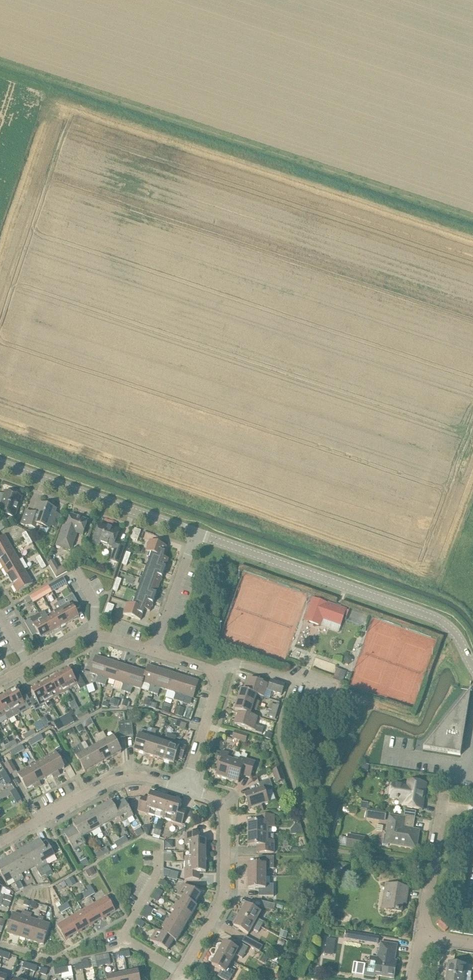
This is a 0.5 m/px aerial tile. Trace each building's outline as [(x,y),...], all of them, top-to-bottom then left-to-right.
[(15,516),(22,497),(6,491),(4,496),(2,495),(0,495),(0,511),(15,516)] [(26,511),(21,524),(38,530),(40,525),(49,528),(50,526),(55,527),(59,514),(55,513),(56,509),(40,504),(36,514),(26,511)] [(83,536),(88,520),(71,514),(67,527),(63,526),(56,545),(71,551),(77,534),(83,536)] [(99,524),(96,534),(93,543),(100,545),(101,543),(113,547),(112,549),(115,550),(111,561),(118,564),(125,545),(116,541),(119,532),(99,524)] [(137,541),(141,531),(135,529),(131,539),(137,541)] [(0,538),(0,554),(12,548),(5,535),(0,538)] [(146,552),(152,554),(158,556),(159,552),(164,554),(167,546),(150,540),(146,552)] [(19,560),(12,548),(0,554),(0,563),(3,569),(19,560)] [(158,556),(152,554),(149,561),(166,567),(169,559),(163,557),(164,554),(159,552),(158,556)] [(87,557),(82,561),(85,566),(90,562),(87,557)] [(19,560),(3,569),(10,581),(26,572),(19,560)] [(54,560),(51,566),(61,570),(64,563),(54,560)] [(166,567),(149,561),(147,566),(164,572),(166,567)] [(145,571),(162,577),(164,572),(147,566),(145,571)] [(159,585),(162,577),(145,571),(142,579),(159,585)] [(26,572),(10,581),(13,585),(17,593),(33,584),(26,572)] [(157,593),(159,585),(142,579),(140,587),(157,593)] [(54,583),(49,586),(52,592),(59,588),(56,582),(54,583)] [(47,595),(52,592),(49,586),(43,589),(47,595)] [(157,593),(140,587),(138,592),(155,598),(157,593)] [(153,603),(155,598),(138,592),(136,597),(153,603)] [(30,597),(32,600),(33,602),(40,598),(37,593),(30,597)] [(68,598),(59,603),(70,623),(79,617),(76,611),(81,608),(74,595),(68,598)] [(150,612),(153,603),(136,597),(133,605),(139,607),(137,613),(143,615),(145,610),(150,612)] [(346,610),(313,598),(305,620),(321,626),(323,619),(341,626),(346,610)] [(60,628),(70,623),(59,603),(54,606),(57,611),(52,614),(60,628)] [(128,603),(127,605),(124,614),(141,620),(143,615),(137,613),(139,607),(133,605),(128,603)] [(114,606),(108,604),(105,614),(111,616),(114,606)] [(51,633),(60,628),(52,614),(47,616),(44,611),(40,614),(51,633)] [(33,636),(38,633),(41,639),(51,633),(40,614),(25,622),(33,636)] [(95,656),(92,666),(90,673),(97,675),(98,677),(96,683),(101,685),(109,660),(100,658),(100,659),(96,658),(96,656),(95,656)] [(109,660),(101,685),(105,686),(107,680),(109,679),(116,681),(121,666),(116,664),(117,663),(109,660)] [(125,667),(121,666),(116,681),(122,683),(123,685),(121,691),(126,692),(133,668),(125,665),(125,667)] [(148,665),(145,674),(140,689),(141,689),(143,683),(149,685),(150,687),(148,692),(153,694),(161,669),(152,667),(152,668),(148,667),(149,666),(148,665)] [(140,689),(145,674),(142,672),(142,671),(133,668),(126,692),(131,694),(132,688),(134,687),(140,689)] [(334,678),(342,681),(343,681),(346,672),(337,668),(334,678)] [(168,691),(173,675),(169,674),(169,672),(161,669),(153,694),(158,695),(160,690),(162,689),(168,691)] [(70,670),(60,675),(68,690),(77,685),(80,690),(86,687),(78,673),(73,676),(70,670)] [(68,690),(60,675),(51,681),(59,695),(68,690)] [(179,702),(186,677),(178,675),(177,676),(173,675),(168,691),(174,692),(175,695),(174,700),(179,702)] [(186,677),(179,702),(183,703),(185,697),(187,696),(194,698),(199,681),(198,681),(198,683),(194,682),(195,680),(186,677)] [(241,690),(255,694),(264,697),(267,690),(282,694),(285,685),(272,681),(270,685),(268,684),(249,678),(245,691),(241,690)] [(51,681),(41,686),(49,701),(59,695),(51,681)] [(49,701),(41,686),(32,692),(35,697),(30,700),(36,711),(41,708),(40,706),(45,703),(48,708),(52,706),(49,701)] [(25,704),(22,699),(17,690),(7,695),(19,715),(23,713),(20,707),(25,704)] [(253,699),(255,694),(241,690),(238,700),(258,706),(259,701),(253,699)] [(437,735),(436,734),(423,749),(460,755),(471,691),(470,692),(468,701),(463,700),(441,727),(442,727),(441,735),(437,735)] [(0,700),(0,704),(6,715),(9,721),(19,715),(7,695),(0,700)] [(111,698),(110,704),(118,707),(120,701),(111,698)] [(235,710),(239,712),(258,718),(258,717),(248,714),(250,709),(256,711),(258,706),(238,700),(235,710)] [(164,703),(162,711),(168,714),(171,705),(164,703)] [(279,706),(271,704),(269,710),(277,712),(279,706)] [(177,707),(175,715),(181,717),(184,709),(177,707)] [(84,717),(82,713),(80,710),(75,712),(77,716),(79,720),(84,717)] [(277,712),(269,710),(267,716),(275,718),(277,712)] [(258,718),(239,712),(235,724),(256,731),(256,732),(262,734),(264,728),(255,725),(258,718)] [(125,716),(126,722),(127,737),(133,737),(132,715),(125,716)] [(65,728),(63,724),(60,718),(53,722),(58,731),(65,728)] [(82,724),(76,727),(79,733),(85,730),(82,724)] [(141,729),(137,741),(134,751),(145,754),(153,729),(148,728),(147,731),(141,729)] [(153,729),(145,754),(154,757),(160,741),(154,739),(157,731),(153,729)] [(234,731),(232,738),(246,742),(248,735),(234,731)] [(103,732),(99,734),(112,758),(122,752),(113,737),(108,740),(103,732)] [(103,762),(112,758),(99,734),(95,736),(100,745),(95,747),(103,762)] [(160,741),(154,757),(164,761),(172,735),(167,734),(165,743),(160,741)] [(38,743),(42,741),(44,739),(42,735),(35,739),(38,743)] [(172,735),(164,761),(174,764),(176,757),(182,759),(186,747),(179,745),(179,747),(174,745),(177,736),(172,735)] [(94,767),(103,762),(95,747),(90,750),(85,742),(82,744),(94,767)] [(85,772),(94,767),(82,744),(77,746),(78,747),(73,750),(77,757),(80,764),(85,772)] [(22,745),(16,748),(19,754),(25,750),(22,745)] [(19,754),(16,748),(10,752),(13,757),(19,754)] [(216,776),(227,780),(233,761),(228,759),(229,754),(221,752),(218,762),(220,763),(216,776)] [(233,761),(227,780),(239,783),(241,775),(251,778),(255,762),(246,760),(241,758),(241,757),(239,754),(236,752),(233,761)] [(57,754),(47,759),(57,777),(60,775),(58,771),(65,768),(57,754)] [(54,778),(57,777),(47,759),(37,764),(45,779),(52,775),(54,778)] [(5,765),(11,775),(17,771),(11,762),(5,765)] [(39,782),(45,779),(37,764),(28,769),(38,788),(41,786),(39,782)] [(281,768),(272,771),(276,784),(285,781),(281,768)] [(35,789),(38,788),(28,769),(18,774),(27,790),(33,786),(35,789)] [(261,789),(245,795),(249,809),(268,802),(265,792),(273,789),(270,780),(259,784),(261,789)] [(404,807),(412,808),(422,810),(422,809),(420,809),(423,793),(425,794),(426,784),(409,781),(408,787),(393,785),(391,799),(400,800),(399,802),(405,803),(404,807)] [(156,812),(161,796),(151,793),(149,799),(142,797),(138,811),(155,816),(156,812)] [(161,796),(156,812),(162,813),(161,818),(165,819),(167,815),(166,815),(171,799),(161,796)] [(166,815),(167,815),(172,816),(171,821),(182,824),(186,811),(180,809),(182,802),(171,799),(166,815)] [(125,800),(114,806),(120,816),(119,817),(122,823),(134,816),(125,800)] [(112,802),(102,808),(110,822),(119,817),(120,816),(114,806),(112,802)] [(289,813),(293,808),(287,803),(283,808),(289,813)] [(100,827),(110,822),(102,808),(92,813),(100,827)] [(190,810),(188,816),(195,819),(197,813),(190,810)] [(367,812),(366,818),(379,820),(380,814),(367,812)] [(92,813),(83,818),(91,833),(100,827),(92,813)] [(249,823),(248,834),(268,834),(268,828),(274,828),(274,816),(257,816),(257,823),(249,823)] [(403,828),(405,818),(391,816),(389,826),(391,827),(390,834),(387,834),(384,834),(383,845),(388,846),(389,844),(416,848),(419,831),(403,828)] [(91,833),(83,818),(73,824),(76,828),(81,838),(82,838),(91,833)] [(143,827),(148,836),(152,826),(143,827)] [(85,844),(82,838),(81,838),(76,828),(65,834),(74,850),(85,844)] [(190,851),(206,851),(206,840),(199,840),(199,833),(185,833),(185,845),(190,845),(190,851)] [(268,834),(248,834),(248,846),(257,846),(257,853),(274,853),(274,841),(268,841),(268,834)] [(112,848),(114,850),(123,845),(120,841),(119,838),(114,841),(116,845),(112,848)] [(348,838),(346,847),(363,849),(365,841),(348,838)] [(54,853),(52,850),(47,841),(43,844),(40,839),(29,846),(42,868),(47,865),(44,859),(54,853)] [(18,852),(28,868),(33,865),(37,871),(42,868),(29,846),(18,852)] [(206,851),(190,851),(190,857),(185,857),(185,862),(190,862),(206,862),(206,851)] [(7,858),(20,880),(23,878),(20,872),(28,868),(18,852),(7,858)] [(274,857),(269,857),(259,857),(259,864),(248,864),(248,877),(266,877),(266,869),(274,869),(274,857)] [(7,858),(0,862),(0,872),(5,881),(12,877),(15,883),(20,880),(7,858)] [(83,867),(89,864),(86,859),(80,863),(83,867)] [(206,873),(206,862),(190,862),(185,862),(185,868),(185,880),(199,880),(199,873),(206,873)] [(48,866),(43,869),(46,875),(51,872),(48,866)] [(93,868),(85,872),(89,878),(96,874),(93,868)] [(46,875),(43,869),(38,872),(42,878),(46,875)] [(72,877),(65,881),(69,888),(76,884),(72,878),(72,877)] [(266,877),(248,877),(248,889),(259,889),(259,897),(274,897),(274,884),(266,884),(266,877)] [(24,888),(21,882),(16,885),(19,891),(24,888)] [(65,882),(60,885),(63,891),(68,888),(65,882)] [(184,884),(178,893),(177,895),(183,898),(195,905),(201,894),(184,884)] [(386,885),(385,895),(382,909),(402,912),(404,898),(407,899),(408,888),(386,885)] [(85,899),(90,897),(87,892),(86,890),(81,892),(85,899)] [(115,911),(110,902),(108,897),(95,904),(103,918),(115,911)] [(175,905),(192,915),(197,906),(195,905),(183,898),(181,903),(178,901),(175,905)] [(31,901),(29,908),(36,910),(37,903),(31,901)] [(274,911),(276,905),(276,904),(261,901),(260,907),(274,911)] [(90,925),(103,918),(95,904),(83,911),(90,925)] [(192,915),(175,905),(173,909),(176,911),(173,915),(187,924),(192,915)] [(261,913),(255,909),(246,905),(240,915),(261,927),(264,922),(258,919),(261,913)] [(13,915),(10,923),(7,933),(20,937),(27,912),(23,911),(21,917),(13,915)] [(78,932),(90,925),(83,911),(70,918),(78,932)] [(27,912),(20,937),(32,941),(37,923),(30,920),(32,914),(27,912)] [(187,924),(173,915),(170,920),(167,919),(165,923),(182,933),(187,924)] [(234,926),(242,931),(249,935),(252,929),(258,933),(261,927),(240,915),(234,926)] [(37,923),(32,941),(44,945),(49,927),(42,924),(44,918),(39,916),(37,923)] [(66,939),(78,932),(70,918),(58,926),(66,940),(66,939)] [(182,933),(165,923),(163,927),(165,929),(163,933),(174,940),(176,942),(182,933)] [(168,951),(174,940),(163,933),(157,930),(150,941),(168,951)] [(288,932),(281,930),(279,937),(286,940),(288,932)] [(345,939),(365,942),(380,944),(381,938),(346,932),(345,939)] [(258,943),(246,936),(243,942),(255,949),(258,943)] [(279,940),(277,943),(278,946),(281,947),(284,946),(285,944),(284,941),(282,939),(279,940)] [(218,954),(232,962),(236,955),(242,959),(249,948),(237,941),(234,948),(225,942),(218,954)] [(364,973),(384,977),(394,978),(396,966),(394,965),(397,945),(381,942),(380,952),(378,951),(377,957),(370,956),(369,964),(366,964),(364,973)] [(218,954),(212,965),(221,970),(218,976),(224,979),(230,979),(235,972),(228,968),(232,962),(218,954)] [(268,958),(263,955),(259,961),(265,964),(268,958)] [(466,966),(459,965),(449,963),(447,975),(465,978),(470,979),(471,973),(465,972),(466,967),(466,966)] [(128,973),(129,979),(140,979),(139,971),(128,973)]
